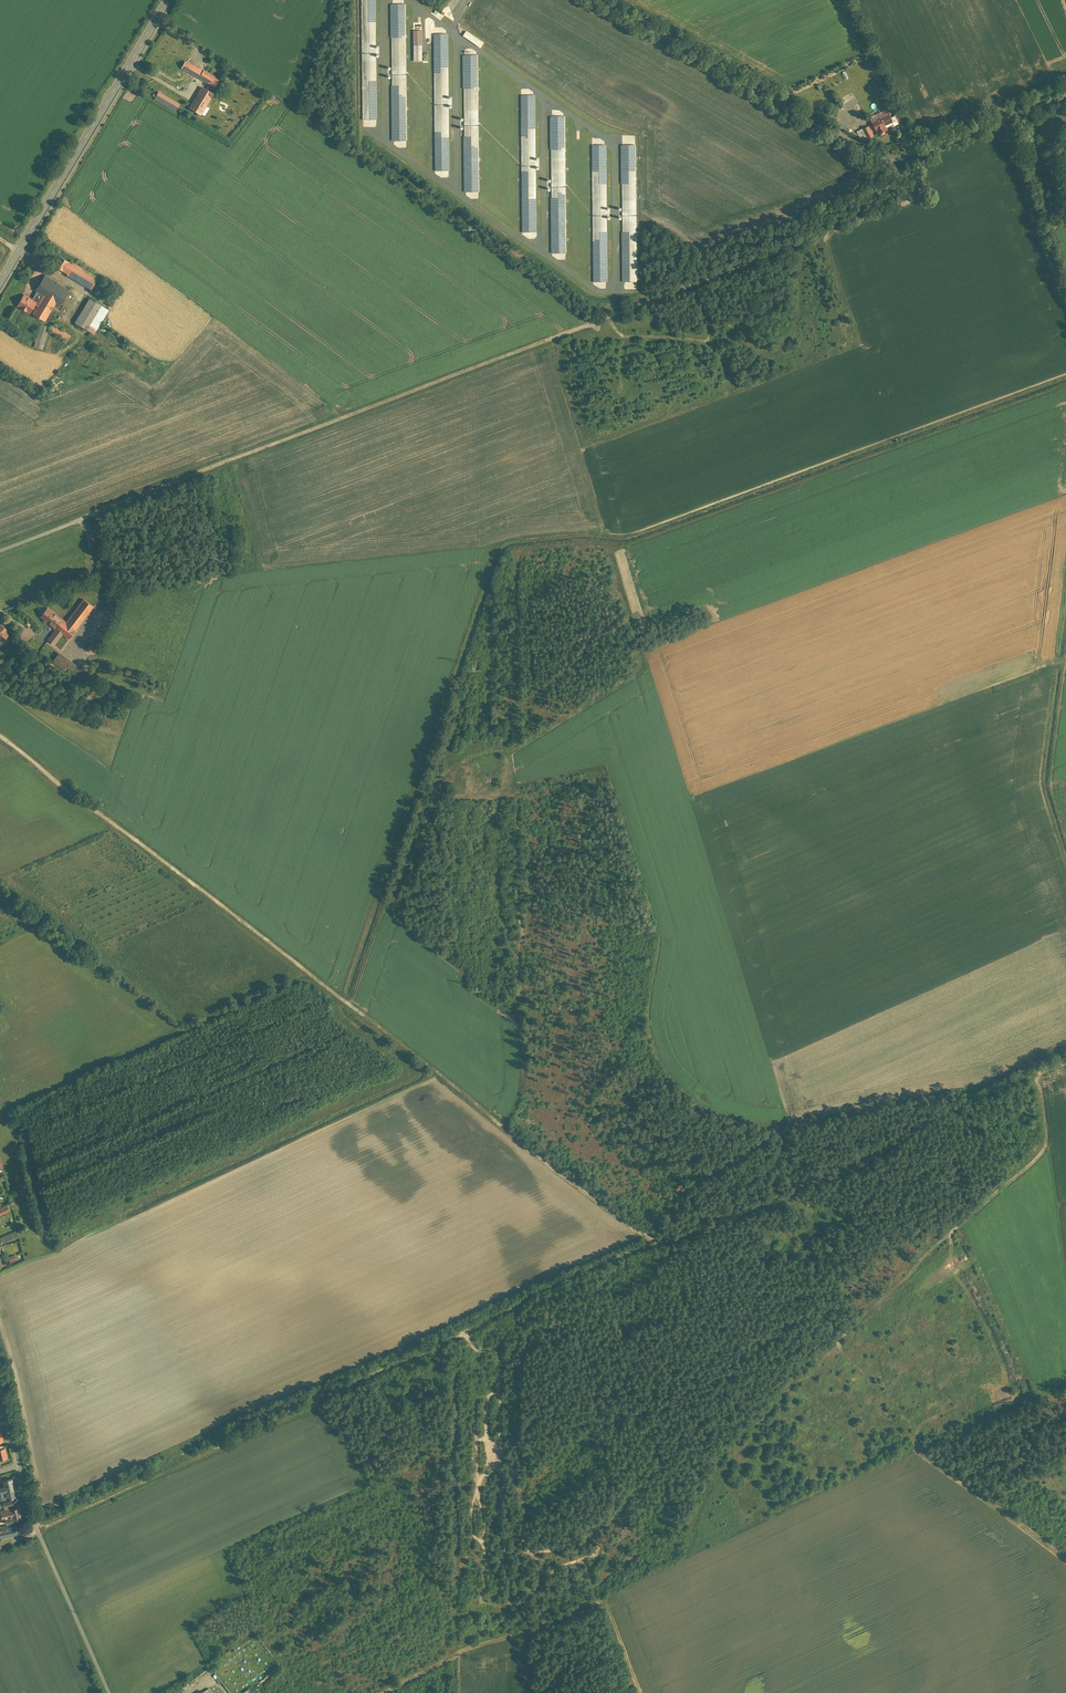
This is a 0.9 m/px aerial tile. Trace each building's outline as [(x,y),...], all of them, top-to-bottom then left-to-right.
[(362,126),(377,125),(377,0),(362,0),(362,126)] [(407,3),(392,3),(392,144),(407,144),(407,3)] [(412,24),(413,62),(425,62),(424,23),(412,24)] [(449,30),(434,30),(435,171),(450,171),(449,30)] [(465,31),(462,36),(479,48),(483,43),(465,31)] [(479,56),(464,56),(464,197),(479,197),(479,56)] [(188,60),(183,69),(215,88),(220,80),(188,60)] [(203,87),(190,109),(202,116),(215,95),(203,87)] [(536,91),(521,91),(521,232),(536,232),(536,91)] [(159,92),(154,100),(176,113),(181,105),(159,92)] [(887,110),(870,118),(878,133),(895,125),(887,110)] [(565,111),(550,111),(550,252),(565,252),(565,111)] [(896,127),(903,124),(899,115),(892,118),(896,127)] [(869,126),(856,132),(861,143),(874,138),(869,126)] [(607,139),(592,139),(592,280),(607,280),(607,139)] [(636,145),(621,145),(621,286),(636,286),(636,145)] [(72,261),(65,273),(94,290),(101,278),(72,261)] [(70,290),(46,276),(36,291),(60,306),(70,290)] [(25,294),(17,307),(30,315),(38,302),(25,294)] [(46,322),(57,304),(44,297),(34,315),(46,322)] [(92,298),(77,323),(97,335),(112,310),(92,298)] [(50,327),(41,325),(35,348),(44,350),(50,327)] [(54,325),(50,331),(68,342),(72,337),(54,325)] [(58,632),(69,641),(95,607),(84,598),(58,632)] [(57,632),(65,621),(49,609),(41,619),(57,632)] [(4,645),(12,635),(0,626),(0,641),(4,645)] [(51,630),(43,641),(58,653),(67,643),(51,630)] [(92,645),(87,651),(92,656),(97,650),(92,645)] [(89,676),(62,654),(53,666),(79,687),(89,676)] [(12,1211),(10,1206),(0,1210),(0,1217),(12,1211)] [(3,1240),(5,1245),(16,1240),(14,1235),(3,1240)] [(8,1258),(11,1264),(17,1262),(15,1255),(8,1258)] [(8,1458),(6,1448),(0,1449),(0,1460),(8,1458)] [(13,1478),(3,1480),(4,1486),(0,1486),(0,1493),(5,1492),(6,1498),(17,1496),(13,1478)] [(6,1525),(14,1523),(24,1521),(20,1506),(10,1508),(4,1510),(0,1511),(0,1512),(2,1521),(5,1520),(6,1525)] [(2,1532),(15,1529),(14,1523),(6,1525),(1,1526),(2,1532)] [(1,1539),(17,1535),(15,1529),(2,1532),(0,1532),(0,1535),(1,1539)] [(179,1689),(181,1692),(192,1686),(190,1682),(179,1689)]
